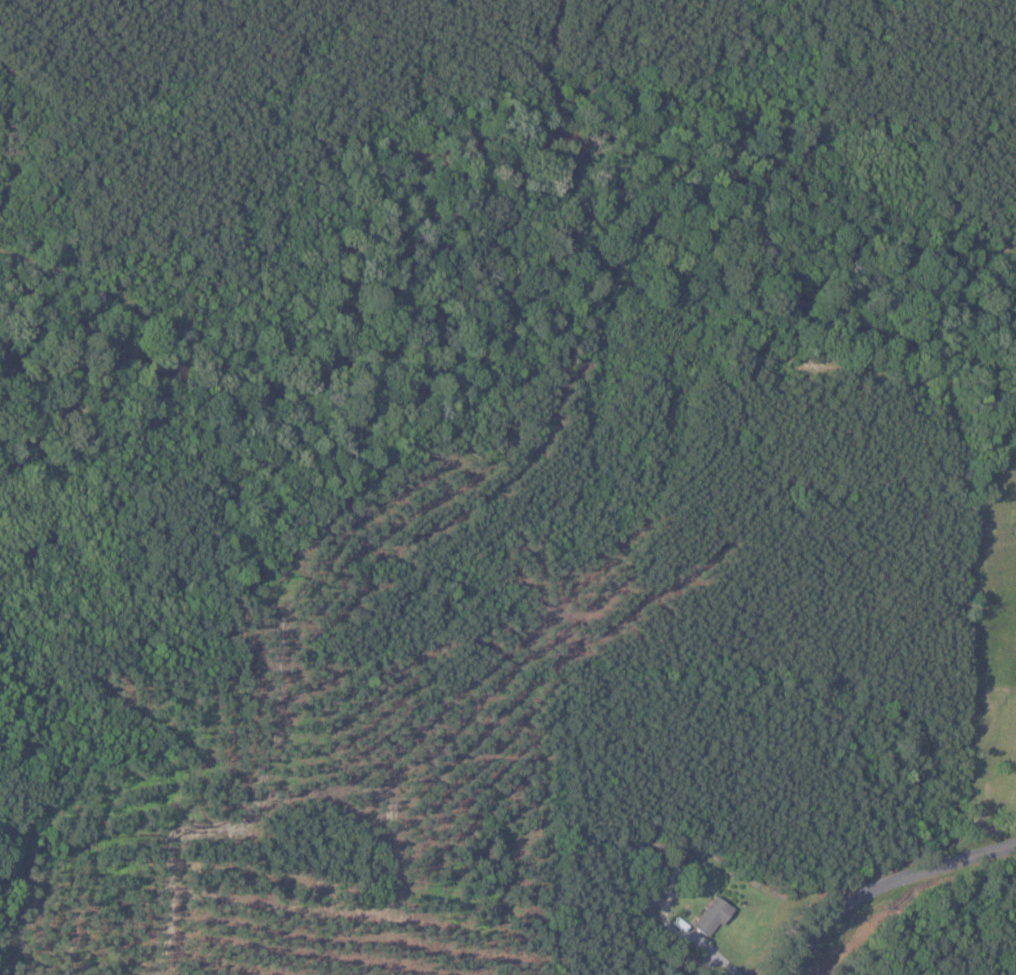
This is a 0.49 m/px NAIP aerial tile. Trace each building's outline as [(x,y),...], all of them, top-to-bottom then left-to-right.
[(691,928),(710,939),(730,906),(710,895),(691,928)]
